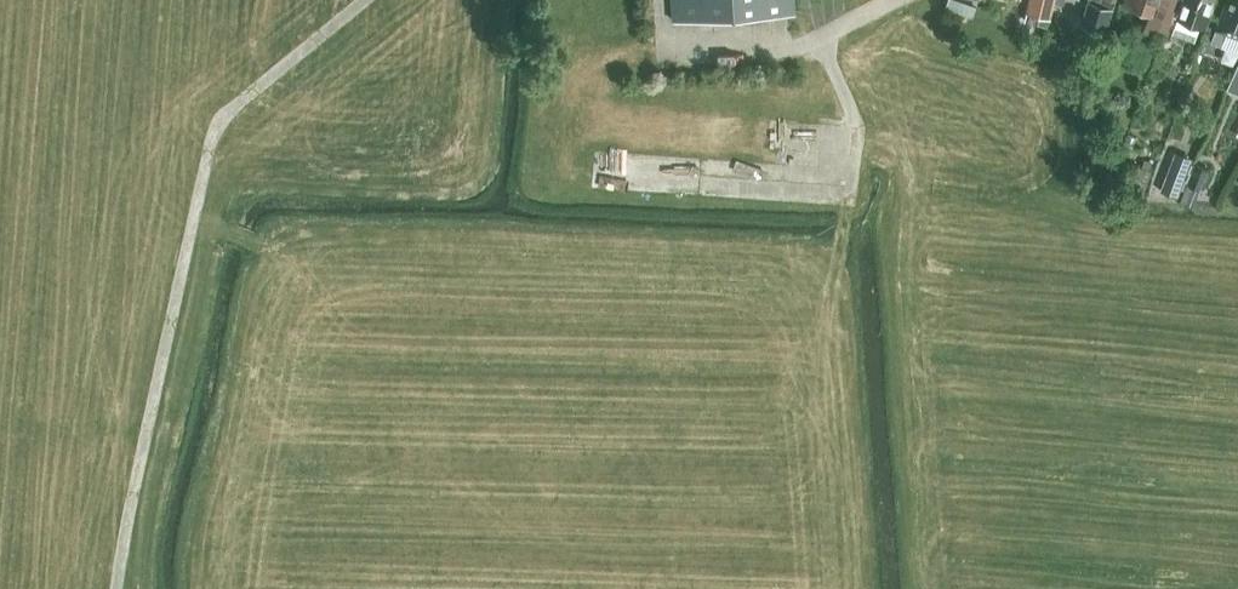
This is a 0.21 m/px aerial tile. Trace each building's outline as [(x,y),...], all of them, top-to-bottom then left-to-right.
[(673,20),(795,13),(794,0),(672,0),(673,20)] [(1026,21),(1048,26),(1054,0),(1031,0),(1026,21)] [(1115,0),(1089,0),(1081,24),(1104,31),(1115,0)] [(1125,3),(1149,11),(1142,30),(1163,37),(1177,0),(1126,0),(1125,3)] [(1177,15),(1205,25),(1214,0),(1182,0),(1177,15)] [(1210,42),(1221,46),(1237,52),(1237,0),(1226,0),(1221,14),(1216,12),(1210,27),(1215,29),(1210,42)] [(1226,87),(1237,92),(1237,62),(1226,87)] [(1190,160),(1177,154),(1174,162),(1166,182),(1163,190),(1176,196),(1183,178),(1190,160)] [(1200,188),(1208,168),(1195,162),(1187,182),(1200,188)]
